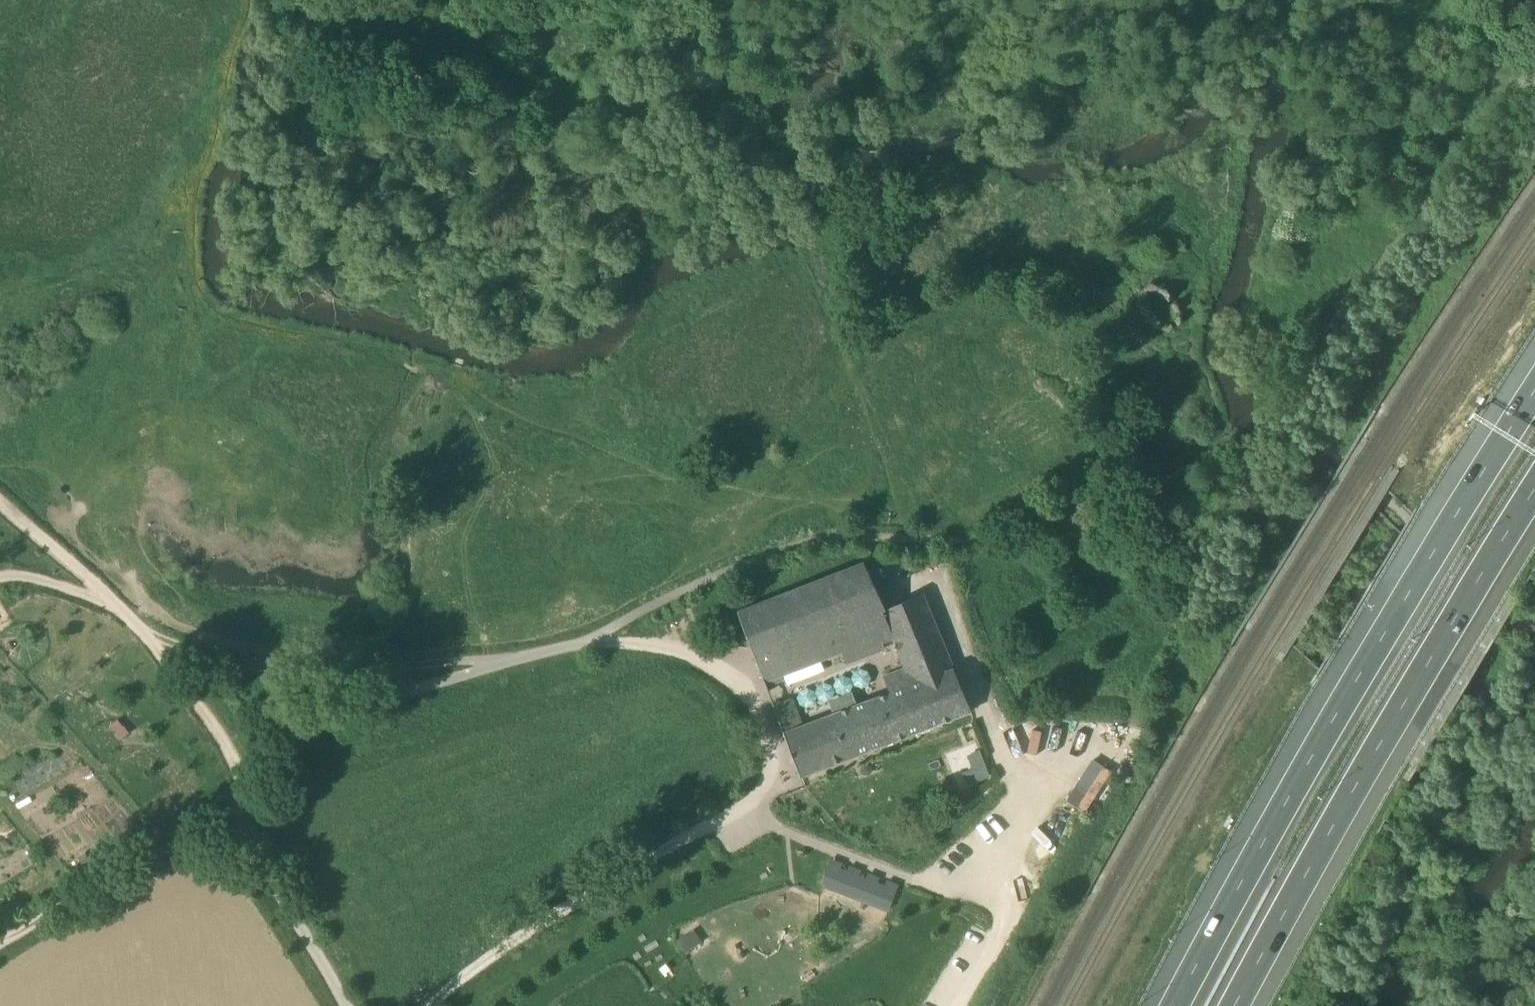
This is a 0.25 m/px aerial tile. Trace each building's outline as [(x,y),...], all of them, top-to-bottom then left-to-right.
[(1175,305),(1169,294),(1162,287),(1152,288),(1144,293),(1140,302),(1145,314),(1155,324),(1163,329),(1168,328),(1178,323),(1180,317),(1175,305)] [(792,697),(774,704),(801,777),(973,711),(924,596),(887,611),(865,563),(739,612),(769,691),(787,684),(783,673),(842,650),(846,661),(896,641),(908,668),(884,677),(890,693),(803,726),(792,697)] [(1077,783),(1066,801),(1077,808),(1088,790),(1077,783)] [(829,863),(822,883),(825,885),(824,888),(888,912),(897,889),(885,884),(879,882),(866,877),(860,875),(848,870),(842,867),(829,863)] [(687,934),(678,939),(686,952),(695,946),(687,934)]
